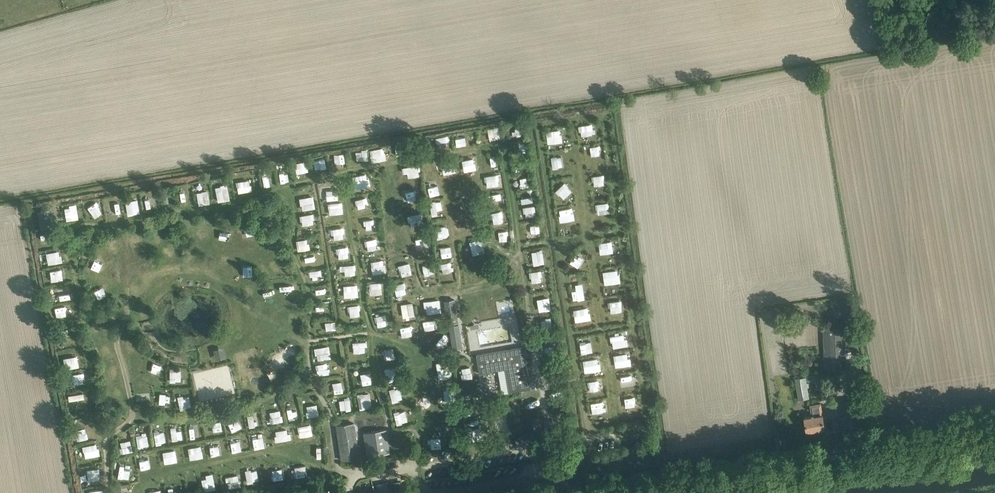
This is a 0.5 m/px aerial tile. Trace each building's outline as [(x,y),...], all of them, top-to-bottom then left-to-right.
[(581,124),(582,135),(595,134),(594,123),(581,124)] [(501,126),(490,127),(490,139),(501,139),(501,126)] [(563,142),(563,129),(548,129),(548,142),(563,142)] [(449,135),(438,136),(438,144),(450,143),(449,135)] [(467,136),(456,137),(458,146),(468,145),(467,136)] [(591,145),(592,156),(601,155),(601,145),(591,145)] [(370,149),(373,162),(387,159),(384,146),(370,149)] [(336,161),(345,159),(344,152),(334,154),(336,161)] [(313,170),(323,167),(320,157),(311,159),(313,170)] [(454,159),(441,162),(444,174),(457,171),(454,159)] [(461,159),(462,169),(471,169),(470,159),(461,159)] [(296,172),(307,171),(306,161),(295,162),(296,172)] [(408,172),(409,177),(422,175),(419,163),(403,167),(404,173),(408,172)] [(279,171),(281,182),(291,181),(290,169),(279,171)] [(367,172),(358,174),(360,183),(369,181),(367,172)] [(606,185),(605,174),(595,174),(595,185),(606,185)] [(256,177),(246,178),(247,187),(257,186),(256,177)] [(232,192),(240,191),(240,181),(231,182),(232,192)] [(410,196),(422,193),(420,182),(408,185),(410,196)] [(491,183),(491,194),(500,193),(500,182),(491,183)] [(334,184),(320,187),(324,201),(337,198),(334,184)] [(565,198),(572,191),(564,184),(557,191),(565,198)] [(225,186),(213,187),(215,202),(226,201),(225,186)] [(358,191),(360,202),(377,198),(374,187),(358,191)] [(197,191),(199,205),(211,203),(208,189),(197,191)] [(316,208),(314,195),(301,197),(302,210),(316,208)] [(155,197),(146,199),(148,207),(156,205),(155,197)] [(141,198),(130,200),(132,213),(143,211),(141,198)] [(433,213),(444,212),(442,199),(431,201),(433,213)] [(107,200),(97,201),(97,216),(108,216),(107,200)] [(343,201),(328,202),(329,214),(344,213),(343,201)] [(610,201),(597,202),(598,213),(611,212),(610,201)] [(77,216),(89,215),(88,203),(76,204),(77,216)] [(526,217),(537,216),(536,204),(525,205),(526,217)] [(356,207),(358,216),(368,214),(366,205),(356,207)] [(574,206),(559,209),(561,221),(576,219),(574,206)] [(37,212),(40,228),(50,226),(47,210),(37,212)] [(300,215),(302,226),(316,223),(314,212),(300,215)] [(425,213),(414,216),(418,228),(429,224),(425,213)] [(346,216),(334,218),(335,225),(346,224),(346,216)] [(506,216),(497,216),(497,225),(506,225),(506,216)] [(365,232),(379,231),(378,217),(365,218),(365,232)] [(539,222),(527,224),(529,238),(541,236),(539,222)] [(437,226),(437,238),(450,237),(449,225),(437,226)] [(500,231),(500,239),(508,238),(508,230),(500,231)] [(42,243),(53,242),(52,232),(41,233),(42,243)] [(346,232),(335,233),(336,243),(348,241),(346,232)] [(132,236),(132,245),(141,244),(140,236),(132,236)] [(369,237),(370,247),(381,246),(380,236),(369,237)] [(106,242),(110,251),(120,247),(117,238),(106,242)] [(309,238),(297,239),(298,250),(310,250),(309,238)] [(470,241),(474,254),(486,251),(483,238),(470,241)] [(600,241),(601,253),(615,252),(613,240),(600,241)] [(178,251),(178,243),(168,242),(168,251),(178,251)] [(440,257),(453,256),(452,245),(440,246),(440,257)] [(340,249),(341,260),(352,259),(350,248),(340,249)] [(544,249),(533,250),(534,264),(546,263),(544,249)] [(47,251),(49,265),(61,264),(60,250),(47,251)] [(312,260),(313,266),(326,264),(324,252),(308,254),(309,261),(312,260)] [(386,252),(373,253),(374,263),(387,261),(386,252)] [(586,258),(578,253),(573,262),(581,267),(586,258)] [(440,262),(443,272),(453,270),(450,260),(440,262)] [(402,276),(414,273),(411,261),(399,264),(402,276)] [(355,263),(343,265),(345,275),(356,274),(355,263)] [(436,273),(435,263),(423,264),(425,274),(436,273)] [(368,279),(380,278),(380,268),(367,268),(368,279)] [(620,268),(604,269),(605,283),(621,283),(620,268)] [(543,269),(531,270),(531,281),(543,281),(543,269)] [(370,294),(382,294),(382,281),(369,281),(370,294)] [(394,284),(398,295),(408,292),(405,281),(394,284)] [(358,283),(347,283),(347,295),(358,295),(358,283)] [(314,287),(316,295),(326,292),(324,284),(314,287)] [(584,286),(572,288),(573,298),(585,297),(584,286)] [(540,298),(542,310),(553,308),(551,297),(540,298)] [(448,323),(458,322),(454,299),(445,301),(448,323)] [(611,312),(624,311),(623,299),(610,300),(611,312)] [(429,313),(442,312),(440,300),(427,302),(429,313)] [(415,301),(402,303),(404,317),(417,315),(415,301)] [(66,304),(56,306),(57,314),(68,313),(66,304)] [(360,304),(348,305),(350,317),(361,316),(360,304)] [(576,322),(592,319),(590,306),(574,308),(576,322)] [(386,313),(375,315),(378,327),(388,325),(386,313)] [(466,323),(468,330),(500,325),(499,318),(466,323)] [(429,319),(419,321),(421,330),(431,329),(429,319)] [(336,320),(325,322),(327,331),(338,329),(336,320)] [(399,322),(399,332),(410,332),(409,322),(399,322)] [(462,347),(458,324),(450,326),(454,348),(462,347)] [(846,369),(844,327),(824,328),(826,370),(846,369)] [(99,329),(92,334),(96,341),(104,336),(99,329)] [(618,333),(619,344),(633,343),(631,332),(618,333)] [(62,351),(75,351),(74,339),(62,340),(62,351)] [(366,341),(353,341),(353,353),(367,352),(366,341)] [(581,342),(582,353),(593,353),(593,341),(581,342)] [(317,360),(332,358),(330,345),(316,347),(317,360)] [(476,354),(480,373),(492,371),(492,366),(509,363),(512,383),(508,384),(509,392),(530,388),(523,346),(476,354)] [(394,347),(380,349),(382,360),(396,357),(394,347)] [(616,364),(631,363),(630,352),(616,352),(616,364)] [(77,355),(63,358),(66,369),(80,366),(77,355)] [(585,371),(599,370),(598,358),(585,358),(585,371)] [(316,363),(318,375),(330,373),(329,362),(316,363)] [(387,376),(397,372),(393,362),(383,366),(387,376)] [(357,367),(358,378),(369,378),(368,366),(357,367)] [(117,368),(110,371),(112,379),(120,376),(117,368)] [(622,382),(636,382),(635,371),(621,372),(622,382)] [(84,375),(74,376),(75,386),(85,386),(84,375)] [(808,397),(805,377),(795,378),(798,399),(808,397)] [(396,378),(386,381),(389,390),(399,387),(396,378)] [(600,378),(589,379),(590,391),(601,389),(600,378)] [(333,382),(334,393),(344,392),(343,381),(333,382)] [(120,402),(126,393),(117,387),(111,396),(120,402)] [(446,389),(445,401),(455,401),(456,390),(446,389)] [(178,390),(167,390),(168,401),(178,401),(178,390)] [(560,390),(549,392),(551,402),(562,400),(560,390)] [(370,391),(357,394),(360,410),(373,407),(370,391)] [(528,392),(529,403),(540,402),(539,391),(528,392)] [(395,407),(405,404),(402,395),(392,398),(395,407)] [(350,396),(340,398),(342,410),(352,408),(350,396)] [(820,403),(810,405),(812,416),(805,417),(807,431),(825,428),(820,403)] [(307,405),(307,416),(318,415),(318,404),(307,405)] [(273,423),(285,421),(282,410),(271,412),(273,423)] [(398,420),(406,417),(404,410),(395,412),(398,420)] [(448,411),(448,420),(458,420),(458,410),(448,411)] [(242,415),(245,427),(252,425),(250,413),(242,415)] [(299,437),(313,435),(312,423),(298,425),(299,437)] [(359,457),(354,423),(335,426),(341,460),(359,457)] [(205,436),(214,434),(213,425),(203,427),(205,436)] [(292,427),(279,430),(281,441),(295,438),(292,427)] [(367,456),(389,453),(386,428),(363,431),(367,456)] [(186,440),(197,439),(196,429),(185,430),(186,440)] [(262,444),(274,442),(273,431),(260,433),(262,444)] [(243,448),(255,447),(253,435),(241,436),(243,448)] [(441,437),(433,438),(433,447),(442,447),(441,437)] [(236,440),(226,441),(227,452),(237,451),(236,440)] [(132,441),(121,442),(122,452),(133,451),(132,441)] [(216,442),(207,443),(208,454),(217,453),(216,442)] [(84,445),(86,457),(99,455),(97,443),(84,445)] [(188,447),(190,459),(203,457),(201,445),(188,447)] [(171,449),(171,460),(183,459),(182,449),(171,449)] [(139,456),(141,466),(152,463),(150,453),(139,456)] [(155,455),(156,465),(165,464),(164,454),(155,455)] [(81,466),(82,477),(90,476),(89,466),(81,466)] [(121,480),(131,480),(131,467),(120,467),(121,480)] [(253,473),(254,482),(263,482),(262,473),(253,473)] [(98,481),(89,482),(90,491),(99,490),(98,481)]
